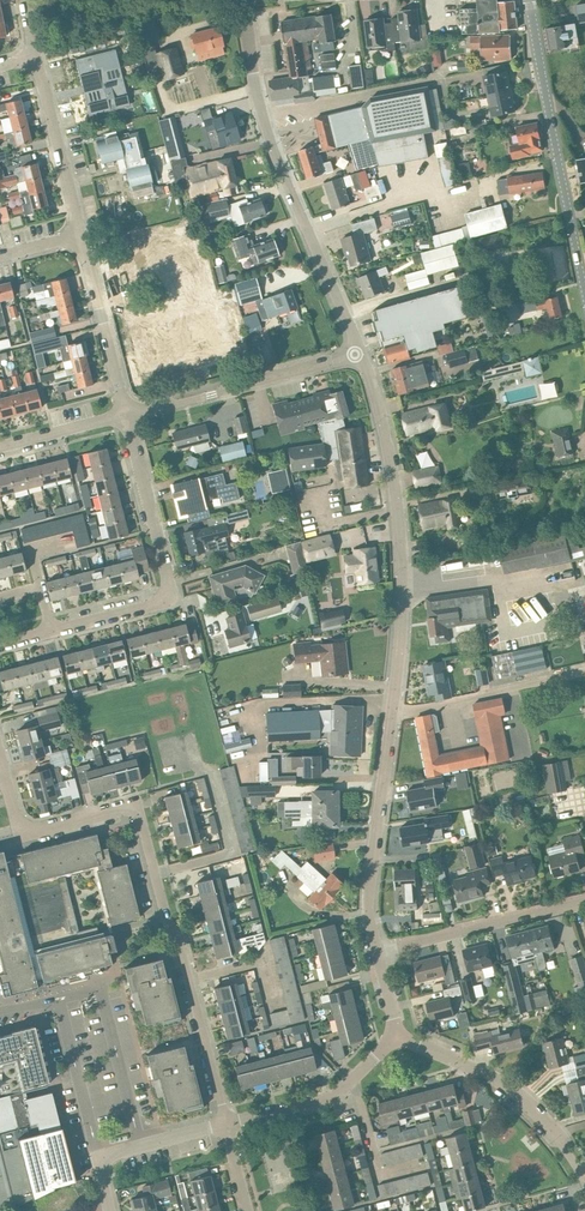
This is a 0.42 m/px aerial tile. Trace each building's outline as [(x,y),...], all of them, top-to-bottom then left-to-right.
[(464,35),(489,33),(501,32),(501,30),(517,28),(514,0),(498,2),(498,7),(461,8),(464,35)] [(579,23),(584,22),(584,4),(576,5),(579,23)] [(417,9),(414,10),(398,12),(399,18),(391,18),(392,23),(392,22),(394,42),(395,42),(421,39),(417,9)] [(332,14),(307,18),(310,40),(320,39),(322,52),(335,49),(334,41),(336,41),(332,14)] [(297,77),(299,93),(311,91),(309,76),(313,75),(307,41),(310,40),(307,18),(281,22),(290,77),(297,77)] [(384,18),(373,20),(365,20),(369,50),(387,48),(387,51),(396,50),(395,42),(394,42),(392,22),(392,23),(385,23),(384,18)] [(159,25),(163,34),(172,31),(168,22),(159,25)] [(550,50),(561,48),(567,47),(566,39),(577,37),(575,23),(563,25),(558,26),(546,28),(550,50)] [(195,53),(211,49),(222,45),(218,28),(191,35),(195,53)] [(150,30),(137,34),(152,84),(154,83),(163,80),(163,81),(183,75),(175,48),(156,54),(150,30)] [(512,58),(511,35),(470,37),(472,60),(512,58)] [(115,50),(83,58),(75,60),(77,65),(90,115),(129,106),(115,50)] [(334,53),(321,55),(322,69),(336,67),(334,53)] [(472,61),(457,62),(458,72),(473,70),(472,61)] [(361,64),(350,66),(353,89),(364,87),(361,64)] [(423,74),(431,70),(428,64),(420,68),(423,74)] [(489,96),(514,90),(513,83),(509,84),(507,71),(484,76),(489,96)] [(315,92),(336,89),(334,75),(312,78),(314,91),(315,91),(315,92)] [(301,103),(316,100),(315,92),(315,91),(314,91),(311,91),(299,93),(297,77),(290,77),(270,81),(273,100),(300,96),(301,103)] [(336,146),(349,143),(357,170),(379,164),(372,143),(437,131),(429,86),(370,98),(363,107),(327,115),(316,118),(322,143),(299,150),(308,179),(334,171),(331,161),(324,163),(321,154),(316,155),(316,153),(337,148),(336,146)] [(493,116),(504,113),(515,111),(513,98),(516,98),(514,90),(489,96),(493,116)] [(0,104),(0,112),(8,110),(10,117),(24,113),(20,99),(0,104)] [(209,107),(199,110),(203,122),(207,135),(211,148),(221,145),(228,143),(239,139),(236,129),(232,119),(229,120),(227,114),(216,118),(213,119),(209,107)] [(14,131),(27,128),(24,113),(10,117),(14,131)] [(175,116),(158,121),(169,161),(170,161),(185,157),(186,157),(175,116)] [(452,117),(444,119),(446,130),(451,129),(455,120),(452,117)] [(106,118),(91,122),(93,129),(107,125),(106,118)] [(542,149),(540,140),(541,139),(537,123),(516,128),(520,143),(510,145),(513,158),(530,155),(530,152),(542,149)] [(453,128),(455,135),(467,132),(465,125),(453,128)] [(27,128),(14,131),(0,134),(0,141),(9,139),(11,147),(31,142),(27,128)] [(108,139),(96,141),(101,161),(116,158),(120,173),(126,171),(131,190),(145,187),(148,198),(157,196),(165,194),(163,185),(154,188),(153,184),(152,184),(147,165),(145,165),(137,133),(118,138),(117,136),(108,139)] [(447,143),(449,150),(458,148),(457,141),(447,143)] [(438,158),(449,156),(447,142),(434,144),(437,158),(438,158)] [(414,155),(429,151),(427,145),(412,149),(414,155)] [(24,165),(31,163),(30,154),(22,155),(24,165)] [(449,156),(438,158),(441,175),(445,187),(456,185),(450,155),(449,156)] [(224,189),(217,161),(184,169),(183,166),(187,165),(185,157),(170,161),(176,190),(188,187),(190,197),(224,189)] [(238,192),(234,175),(230,158),(217,161),(224,189),(225,195),(238,192)] [(581,183),(584,183),(584,158),(576,159),(581,183)] [(6,186),(17,183),(25,181),(40,177),(36,163),(33,163),(25,166),(22,166),(17,167),(14,172),(14,174),(9,175),(4,177),(3,173),(2,169),(0,170),(0,168),(0,187),(6,186)] [(542,172),(530,174),(512,177),(512,175),(507,176),(508,178),(497,179),(500,194),(533,190),(545,188),(542,172)] [(351,175),(344,177),(347,187),(354,184),(356,191),(363,189),(363,188),(358,174),(358,173),(351,175)] [(19,191),(8,193),(9,197),(9,201),(17,199),(24,197),(24,196),(44,191),(40,177),(25,181),(17,183),(19,191)] [(324,184),(333,209),(350,203),(342,178),(324,184)] [(22,205),(12,208),(13,214),(24,211),(25,215),(34,213),(33,209),(47,205),(44,191),(24,196),(24,197),(26,203),(22,204),(22,205)] [(205,197),(206,203),(219,200),(217,192),(208,195),(208,196),(205,197)] [(206,203),(208,212),(223,207),(221,199),(219,200),(206,203)] [(244,222),(253,219),(265,215),(259,199),(232,208),(235,216),(241,214),(244,222)] [(106,200),(99,202),(103,216),(110,214),(106,200)] [(466,213),(469,224),(462,226),(462,228),(432,236),(436,248),(454,245),(473,239),(472,237),(507,227),(501,204),(466,213)] [(0,208),(0,218),(1,222),(9,220),(6,206),(0,208)] [(419,206),(413,207),(414,214),(421,213),(419,206)] [(226,207),(220,209),(222,216),(228,214),(226,207)] [(384,231),(401,226),(397,214),(380,219),(384,231)] [(378,229),(375,218),(351,224),(354,235),(341,239),(344,249),(347,249),(351,265),(371,260),(363,233),(378,229)] [(500,245),(505,244),(502,232),(477,239),(480,253),(501,248),(500,245)] [(258,262),(267,259),(278,255),(273,238),(249,247),(245,236),(231,240),(238,260),(255,254),(258,262)] [(420,249),(430,248),(430,240),(420,241),(420,249)] [(426,269),(428,277),(433,276),(432,274),(459,266),(454,245),(436,248),(421,252),(426,269)] [(540,249),(545,281),(569,277),(564,245),(540,249)] [(213,267),(217,284),(228,281),(223,264),(213,267)] [(379,277),(390,273),(387,266),(357,278),(360,285),(361,285),(367,298),(378,293),(385,291),(379,277)] [(428,277),(426,269),(406,275),(410,289),(430,283),(428,277)] [(256,277),(234,283),(241,306),(255,302),(262,321),(269,318),(297,308),(290,289),(262,299),(256,277)] [(66,278),(43,283),(32,286),(31,282),(25,283),(27,289),(32,287),(33,293),(48,289),(50,297),(69,292),(66,278)] [(14,297),(10,282),(0,285),(0,300),(14,297)] [(17,285),(19,297),(29,295),(27,289),(25,283),(17,285)] [(376,321),(372,322),(375,332),(379,331),(381,330),(385,342),(408,335),(410,340),(446,330),(446,329),(456,326),(454,320),(467,317),(459,287),(384,307),(373,311),(373,312),(376,311),(379,320),(376,321)] [(57,304),(59,309),(59,310),(73,306),(69,292),(50,297),(35,300),(37,306),(46,304),(47,306),(57,304)] [(536,300),(518,304),(521,314),(548,308),(550,319),(562,316),(558,296),(546,299),(536,302),(536,300)] [(15,305),(9,306),(12,318),(18,317),(15,305)] [(59,309),(38,314),(40,321),(60,316),(62,324),(76,320),(73,306),(59,310),(59,309)] [(255,314),(243,319),(245,326),(247,334),(261,329),(255,314)] [(29,333),(32,343),(56,336),(54,327),(29,333)] [(386,347),(390,363),(402,359),(410,357),(408,350),(412,349),(413,350),(425,347),(426,349),(436,346),(435,340),(448,337),(446,330),(410,340),(408,335),(385,342),(386,346),(383,347),(383,348),(386,347)] [(32,343),(31,343),(34,354),(35,354),(60,348),(63,362),(71,360),(85,356),(82,341),(70,344),(68,345),(65,335),(32,343)] [(9,338),(1,340),(3,349),(11,347),(9,338)] [(447,353),(454,351),(451,342),(437,346),(440,355),(446,353),(447,354),(447,353)] [(450,368),(476,360),(472,346),(447,354),(446,353),(450,368)] [(54,372),(40,376),(41,382),(55,378),(74,374),(89,370),(85,356),(71,360),(73,367),(54,372)] [(61,356),(50,359),(51,365),(63,362),(61,356)] [(543,373),(539,356),(522,360),(523,361),(477,373),(479,378),(483,377),(484,381),(525,371),(526,377),(543,373)] [(423,360),(392,369),(396,382),(427,373),(423,360)] [(78,388),(92,384),(89,370),(74,374),(78,388)] [(23,393),(28,411),(42,407),(32,371),(25,373),(30,391),(23,393)] [(396,382),(399,394),(430,385),(427,373),(396,382)] [(16,395),(9,396),(13,415),(28,411),(23,393),(21,386),(18,374),(11,376),(14,388),(15,388),(15,389),(16,395)] [(540,383),(543,399),(559,396),(556,380),(540,383)] [(58,393),(70,390),(68,383),(57,386),(58,393)] [(335,456),(339,481),(344,480),(345,488),(368,484),(360,426),(345,428),(343,417),(349,416),(341,390),(330,393),(329,390),(312,394),(313,396),(288,403),(287,400),(272,404),(280,434),(305,427),(304,425),(317,421),(323,442),(288,448),(291,470),(327,465),(326,458),(335,456)] [(0,399),(0,418),(13,415),(9,396),(0,399)] [(402,414),(407,434),(436,427),(437,430),(451,426),(446,403),(402,414)] [(234,418),(237,430),(238,434),(247,431),(243,416),(234,418)] [(205,425),(172,433),(176,449),(209,440),(205,425)] [(551,432),(557,457),(574,453),(568,427),(551,432)] [(219,447),(223,461),(246,455),(242,441),(219,447)] [(106,448),(87,453),(91,467),(110,462),(106,448)] [(190,455),(186,464),(195,468),(199,459),(190,455)] [(67,458),(52,462),(57,480),(71,477),(67,458)] [(544,459),(534,463),(536,469),(546,466),(544,459)] [(73,462),(75,471),(82,469),(80,460),(73,462)] [(38,465),(43,484),(57,480),(52,462),(38,465)] [(91,467),(95,482),(114,478),(110,462),(91,467)] [(252,466),(255,475),(267,472),(264,463),(252,466)] [(38,465),(23,469),(28,488),(43,484),(38,465)] [(439,468),(414,472),(416,486),(441,482),(439,468)] [(23,469),(9,472),(14,491),(28,488),(23,469)] [(75,471),(78,481),(85,479),(82,469),(75,471)] [(288,469),(262,472),(265,493),(290,490),(288,469)] [(0,475),(0,495),(14,491),(9,472),(0,475)] [(222,481),(224,480),(222,473),(198,479),(198,478),(171,485),(173,492),(172,493),(172,494),(174,493),(175,497),(173,498),(174,498),(179,518),(186,516),(188,522),(210,516),(207,507),(205,507),(203,501),(221,497),(222,502),(239,498),(239,496),(237,497),(234,484),(233,484),(232,483),(223,485),(222,481)] [(529,477),(495,483),(497,500),(512,497),(513,501),(516,500),(515,496),(533,493),(532,487),(529,477)] [(114,478),(95,482),(98,496),(117,492),(114,478)] [(83,500),(90,498),(87,484),(79,485),(83,500)] [(98,496),(102,511),(121,506),(117,492),(98,496)] [(83,500),(85,509),(92,508),(90,498),(83,500)] [(430,503),(419,506),(424,528),(448,523),(449,528),(459,526),(454,498),(430,503)] [(480,499),(470,500),(472,510),(482,509),(480,499)] [(68,513),(80,510),(78,502),(65,506),(68,513)] [(55,516),(68,513),(65,506),(53,509),(55,516)] [(102,511),(106,526),(124,521),(121,506),(102,511)] [(24,509),(26,516),(21,517),(23,524),(37,521),(35,513),(34,514),(32,507),(24,509)] [(217,552),(228,549),(225,537),(229,536),(226,526),(249,520),(246,509),(213,517),(206,519),(208,527),(199,529),(199,528),(184,532),(190,555),(217,548),(217,552)] [(46,518),(44,511),(35,513),(37,521),(46,518)] [(72,531),(72,528),(85,524),(82,514),(62,519),(66,533),(72,531)] [(21,517),(6,521),(8,528),(23,524),(21,517)] [(87,519),(90,530),(98,528),(95,517),(87,519)] [(59,534),(66,533),(62,519),(55,521),(59,534)] [(8,528),(6,521),(0,522),(0,530),(8,528)] [(52,536),(59,534),(55,521),(49,522),(52,536)] [(124,521),(106,526),(109,539),(128,534),(124,521)] [(42,524),(45,538),(52,536),(49,522),(42,524)] [(35,526),(39,540),(45,538),(42,524),(35,526)] [(72,528),(72,531),(75,541),(89,538),(85,524),(72,528)] [(474,540),(480,542),(479,540),(494,537),(494,530),(490,531),(489,525),(480,527),(479,524),(472,526),(474,540)] [(28,528),(32,542),(39,540),(35,526),(28,528)] [(28,528),(21,530),(25,543),(32,542),(28,528)] [(90,530),(92,539),(100,537),(98,528),(90,530)] [(3,541),(18,537),(16,530),(1,534),(3,541)] [(580,548),(575,531),(565,534),(570,551),(571,551),(574,562),(584,559),(584,546),(580,548)] [(329,533),(301,541),(305,563),(335,555),(329,533)] [(75,541),(77,548),(91,545),(89,538),(75,541)] [(301,541),(285,546),(293,573),(307,569),(305,563),(301,541)] [(105,545),(107,552),(116,549),(115,542),(105,545)] [(139,577),(137,570),(149,567),(143,547),(131,550),(133,560),(119,563),(124,581),(139,577)] [(353,554),(344,555),(346,574),(357,573),(358,583),(378,580),(374,547),(352,549),(353,554)] [(85,550),(87,557),(96,555),(94,548),(85,550)] [(75,553),(77,560),(79,559),(81,564),(83,573),(76,574),(80,592),(95,589),(91,571),(89,562),(88,563),(86,557),(87,557),(85,550),(75,553)] [(234,551),(228,553),(229,560),(236,559),(234,551)] [(21,552),(10,555),(14,573),(26,570),(21,552)] [(0,558),(0,577),(14,573),(10,555),(0,558)] [(65,555),(56,557),(58,564),(67,562),(65,555)] [(56,557),(45,560),(47,567),(58,564),(56,557)] [(105,567),(109,585),(124,581),(119,563),(105,567)] [(209,576),(213,589),(218,607),(237,601),(236,599),(248,595),(251,597),(254,592),(255,592),(264,575),(245,565),(209,576)] [(91,571),(95,589),(109,585),(105,567),(91,571)] [(61,578),(66,596),(80,592),(76,574),(61,578)] [(61,578),(57,579),(46,582),(50,600),(66,596),(61,578)] [(331,581),(330,600),(342,601),(343,582),(331,581)] [(492,618),(490,606),(488,589),(438,596),(426,598),(428,611),(429,611),(430,618),(428,618),(431,636),(435,635),(436,642),(450,640),(448,627),(458,626),(457,623),(492,618)] [(277,597),(261,602),(265,615),(281,611),(277,597)] [(536,632),(551,621),(549,618),(554,614),(542,600),(523,616),(536,632)] [(328,625),(345,621),(342,609),(325,613),(328,625)] [(230,647),(241,643),(250,641),(242,613),(226,618),(230,629),(225,630),(230,647)] [(174,646),(179,663),(180,670),(192,667),(191,667),(201,665),(199,658),(190,660),(188,661),(184,643),(198,640),(194,626),(186,627),(186,624),(170,628),(175,646),(174,646)] [(161,649),(174,646),(175,646),(170,628),(156,631),(161,649)] [(146,653),(161,649),(156,631),(141,635),(146,653)] [(141,635),(126,639),(131,657),(146,653),(141,635)] [(107,644),(112,662),(126,658),(122,640),(107,644)] [(543,650),(548,668),(549,668),(548,665),(584,656),(584,641),(543,650)] [(325,675),(333,674),(345,673),(344,661),(346,661),(344,642),(310,645),(310,642),(294,644),(296,662),(323,659),(325,675)] [(112,662),(107,644),(92,648),(96,666),(98,672),(104,671),(102,664),(112,662)] [(542,645),(514,652),(519,675),(548,668),(543,650),(542,645)] [(77,651),(82,670),(96,666),(92,648),(77,651)] [(67,673),(69,679),(78,677),(76,671),(82,670),(77,651),(62,655),(67,673)] [(493,656),(498,679),(519,675),(514,652),(493,656)] [(62,674),(58,656),(42,660),(47,678),(48,678),(49,685),(57,682),(56,676),(62,674)] [(27,664),(32,682),(47,678),(42,660),(27,664)] [(428,664),(424,665),(430,694),(437,693),(438,699),(452,697),(445,661),(431,664),(431,663),(428,663),(428,664)] [(170,666),(172,672),(180,670),(179,663),(170,666)] [(27,664),(13,668),(18,686),(32,682),(27,664)] [(3,689),(18,686),(13,668),(0,671),(0,678),(3,689)] [(160,668),(150,671),(152,677),(162,675),(160,668)] [(480,685),(489,683),(486,669),(477,671),(480,685)] [(141,673),(143,680),(152,677),(150,671),(141,673)] [(116,679),(118,686),(132,683),(130,676),(125,677),(116,679)] [(101,683),(102,690),(118,686),(116,679),(101,683)] [(101,683),(86,687),(88,694),(102,690),(101,683)] [(73,684),(70,685),(73,697),(88,694),(86,687),(74,690),(73,684)] [(282,697),(301,696),(300,684),(282,685),(282,697)] [(262,698),(278,697),(278,688),(262,689),(262,698)] [(51,696),(53,702),(63,700),(61,693),(51,696)] [(43,705),(53,702),(51,696),(42,698),(43,705)] [(503,698),(474,703),(477,719),(479,718),(488,763),(510,759),(501,714),(506,713),(503,698)] [(21,704),(23,710),(33,707),(31,701),(21,704)] [(13,712),(23,710),(21,704),(12,706),(13,712)] [(360,755),(362,706),(331,705),(331,710),(266,713),(268,741),(318,739),(318,733),(329,732),(330,755),(348,755),(360,755)] [(59,720),(57,713),(38,717),(40,725),(59,720)] [(484,747),(439,756),(434,732),(440,731),(436,713),(416,717),(428,776),(443,773),(487,763),(484,747)] [(17,739),(19,746),(41,740),(37,725),(17,730),(19,739),(17,739)] [(545,732),(538,733),(540,745),(547,743),(545,732)] [(69,733),(62,735),(63,739),(67,742),(72,740),(69,733)] [(144,736),(133,739),(136,750),(147,747),(144,736)] [(249,737),(224,744),(227,753),(251,746),(249,737)] [(119,747),(128,745),(126,739),(117,741),(119,747)] [(41,740),(19,746),(21,752),(22,752),(25,760),(45,755),(44,755),(47,754),(49,761),(68,756),(66,749),(51,753),(49,745),(42,747),(41,740)] [(117,741),(105,745),(108,757),(121,753),(119,747),(117,741)] [(539,747),(537,754),(547,758),(550,751),(539,747)] [(104,767),(101,754),(95,756),(98,768),(103,790),(116,787),(110,765),(104,767)] [(28,774),(31,782),(29,782),(30,789),(52,784),(62,781),(58,767),(70,764),(68,756),(49,761),(51,768),(28,774)] [(304,776),(307,776),(319,776),(319,756),(303,756),(303,757),(285,757),(285,769),(296,769),(296,766),(303,766),(304,776)] [(123,762),(128,784),(141,780),(136,758),(123,762)] [(571,780),(568,760),(542,764),(547,794),(568,790),(566,781),(571,780)] [(110,765),(116,787),(128,784),(123,762),(110,765)] [(76,767),(82,791),(89,789),(91,794),(103,790),(98,768),(91,770),(89,763),(76,767)] [(530,763),(523,765),(527,780),(534,778),(530,763)] [(221,776),(235,772),(234,765),(220,770),(221,776)] [(467,771),(456,773),(459,788),(470,786),(467,771)] [(237,779),(235,772),(221,776),(223,783),(237,779)] [(407,790),(411,810),(438,805),(435,790),(445,787),(443,775),(424,779),(426,786),(407,790)] [(296,776),(271,776),(271,785),(296,784),(296,776)] [(196,780),(199,792),(202,791),(204,800),(210,798),(204,777),(196,780)] [(30,789),(32,796),(34,795),(36,804),(71,795),(72,799),(79,796),(76,785),(74,778),(67,780),(69,787),(54,791),(52,784),(30,789)] [(237,779),(223,783),(225,790),(239,786),(237,779)] [(225,790),(227,797),(241,793),(239,786),(225,790)] [(275,796),(275,786),(248,786),(248,796),(254,796),(256,796),(275,796)] [(164,796),(168,809),(190,803),(186,791),(164,796)] [(277,802),(277,810),(284,810),(337,809),(337,791),(312,792),(313,802),(277,802)] [(227,797),(229,804),(243,800),(241,793),(227,797)] [(550,795),(535,798),(537,805),(551,802),(550,795)] [(212,808),(210,798),(204,800),(206,809),(212,808)] [(245,807),(243,800),(229,804),(230,811),(245,807)] [(168,809),(171,822),(193,816),(190,803),(168,809)] [(247,814),(245,807),(230,811),(232,818),(247,814)] [(470,809),(462,811),(470,839),(477,836),(474,823),(479,821),(476,807),(470,809)] [(284,810),(277,810),(277,817),(284,816),(284,817),(288,817),(288,825),(291,824),(291,825),(306,825),(306,826),(325,826),(337,825),(337,809),(284,810)] [(248,821),(248,820),(247,814),(232,818),(234,825),(248,821)] [(426,823),(400,827),(403,846),(429,842),(427,830),(451,826),(449,814),(425,818),(426,823)] [(208,816),(210,825),(216,823),(214,815),(208,816)] [(193,816),(171,822),(174,835),(196,829),(193,816)] [(250,828),(248,821),(234,825),(236,832),(250,828)] [(216,823),(210,825),(213,834),(218,832),(216,823)] [(236,832),(238,839),(252,835),(250,828),(236,832)] [(174,835),(178,847),(199,842),(196,829),(174,835)] [(105,841),(99,843),(96,833),(20,853),(5,857),(3,850),(0,851),(0,985),(3,996),(38,987),(38,986),(44,985),(108,969),(106,964),(112,962),(109,952),(115,950),(115,947),(112,934),(105,936),(105,935),(99,936),(97,926),(79,931),(64,873),(95,866),(110,924),(140,917),(126,863),(112,866),(108,849),(108,848),(107,848),(105,841)] [(550,857),(552,865),(555,876),(580,870),(576,855),(584,853),(579,834),(564,838),(568,852),(550,857)] [(254,842),(252,835),(238,839),(239,846),(254,842)] [(218,842),(208,844),(210,851),(219,848),(218,842)] [(256,849),(254,842),(239,846),(241,853),(256,849)] [(332,842),(312,845),(314,862),(335,859),(332,842)] [(464,847),(470,869),(485,865),(479,843),(464,847)] [(496,846),(487,848),(489,856),(498,854),(496,846)] [(271,861),(280,869),(284,865),(314,893),(309,899),(320,909),(324,904),(332,896),(301,868),(298,866),(299,865),(281,850),(271,861)] [(536,875),(531,856),(504,863),(502,856),(492,858),(496,875),(505,873),(508,882),(536,875)] [(307,861),(305,862),(301,868),(332,896),(339,888),(343,883),(332,873),(327,879),(307,861)] [(469,876),(454,880),(459,901),(483,895),(481,886),(490,884),(485,867),(467,872),(469,876)] [(415,870),(395,871),(396,888),(403,887),(404,896),(399,897),(400,910),(418,909),(417,895),(415,896),(414,892),(412,893),(412,887),(417,887),(415,870)] [(242,875),(244,883),(250,882),(248,873),(242,875)] [(218,876),(208,879),(196,882),(200,895),(221,889),(218,876)] [(238,876),(225,879),(227,888),(240,885),(238,876)] [(250,882),(244,883),(247,893),(252,891),(250,882)] [(426,884),(426,893),(433,893),(434,884),(426,884)] [(229,888),(222,890),(221,889),(200,895),(203,907),(225,902),(223,895),(231,893),(229,888)] [(428,903),(430,911),(433,923),(444,920),(439,900),(428,903)] [(206,920),(228,914),(225,902),(203,907),(206,920)] [(453,910),(451,904),(445,905),(446,912),(453,910)] [(228,914),(206,920),(209,932),(231,927),(228,914)] [(257,933),(263,932),(261,923),(255,925),(257,933)] [(315,941),(337,936),(334,923),(312,929),(315,941)] [(209,932),(213,945),(234,939),(233,933),(241,931),(239,925),(231,927),(209,932)] [(534,954),(545,951),(548,953),(553,951),(555,949),(554,946),(548,925),(528,930),(534,954)] [(534,954),(528,930),(507,936),(513,960),(514,965),(535,960),(534,954)] [(242,937),(234,939),(213,945),(216,958),(238,952),(236,944),(237,944),(242,945),(255,942),(258,952),(265,941),(263,932),(257,933),(242,938),(242,937)] [(272,946),(285,942),(284,935),(270,939),(272,946)] [(318,954),(340,949),(337,936),(315,941),(318,954)] [(288,938),(290,948),(296,946),(293,937),(288,938)] [(273,953),(287,949),(285,942),(272,946),(273,953)] [(485,975),(494,972),(487,944),(463,950),(469,971),(483,967),(485,975)] [(290,948),(292,957),(298,956),(296,946),(290,948)] [(275,960),(289,956),(287,949),(273,953),(275,960)] [(318,954),(321,967),(343,961),(340,949),(318,954)] [(277,967),(291,963),(289,956),(275,960),(277,967)] [(414,962),(419,981),(444,975),(447,984),(456,982),(452,967),(443,969),(440,956),(414,962)] [(584,995),(584,967),(582,956),(571,959),(582,996),(584,995)] [(145,1024),(162,1020),(179,1015),(170,981),(167,982),(162,958),(124,968),(131,992),(136,990),(141,1007),(145,1024)] [(321,967),(325,980),(347,974),(343,961),(321,967)] [(277,967),(279,974),(293,970),(291,963),(277,967)] [(279,974),(280,981),(294,977),(293,970),(279,974)] [(505,976),(511,1000),(515,1014),(526,1011),(522,997),(517,974),(505,976)] [(294,977),(280,981),(282,988),(296,984),(294,977)] [(470,978),(460,980),(465,1001),(475,999),(470,978)] [(323,986),(321,980),(301,986),(305,999),(310,998),(307,990),(323,986)] [(251,983),(254,992),(260,990),(257,981),(251,983)] [(218,1001),(240,995),(236,982),(214,988),(218,1001)] [(442,982),(433,985),(435,992),(444,989),(442,982)] [(474,985),(478,996),(485,994),(482,983),(474,985)] [(284,995),(298,991),(296,984),(282,988),(284,995)] [(426,1002),(431,1022),(454,1016),(450,997),(462,994),(460,986),(443,990),(445,997),(426,1002)] [(418,987),(411,989),(413,996),(420,994),(418,987)] [(323,1009),(332,1006),(353,1001),(350,988),(338,991),(329,993),(330,1000),(321,1002),(323,1009)] [(257,1005),(263,1003),(260,990),(254,992),(257,1005)] [(533,993),(524,995),(528,1010),(537,1008),(536,1007),(550,1004),(547,990),(533,993)] [(286,1002),(300,998),(298,991),(284,995),(286,1002)] [(218,1001),(221,1013),(243,1008),(240,995),(218,1001)] [(286,1002),(287,1008),(301,1005),(300,998),(286,1002)] [(328,1021),(335,1019),(357,1013),(353,1001),(332,1006),(334,1013),(327,1015),(328,1021)] [(304,1004),(306,1013),(312,1011),(310,1003),(304,1004)] [(276,1012),(280,1025),(305,1019),(301,1005),(287,1008),(288,1009),(276,1012)] [(260,1017),(266,1015),(264,1006),(258,1008),(260,1017)] [(548,1006),(535,1009),(536,1014),(539,1014),(549,1012),(548,1006)] [(499,1007),(488,1009),(490,1018),(499,1015),(498,1013),(500,1012),(499,1007)] [(224,1026),(246,1020),(243,1008),(221,1013),(224,1026)] [(306,1013),(309,1022),(315,1021),(312,1011),(306,1013)] [(526,1011),(515,1014),(516,1020),(528,1017),(527,1011),(526,1011)] [(269,1014),(273,1027),(280,1025),(276,1012),(269,1014)] [(335,1019),(338,1032),(360,1026),(357,1013),(335,1019)] [(460,1014),(456,1022),(465,1026),(469,1019),(460,1014)] [(250,1033),(246,1020),(224,1026),(227,1039),(250,1033)] [(25,1091),(47,1085),(46,1082),(49,1081),(35,1025),(11,1031),(11,1032),(0,1035),(0,1098),(25,1091)] [(284,1035),(293,1032),(292,1026),(282,1029),(284,1035)] [(329,1041),(334,1060),(345,1057),(342,1044),(363,1039),(360,1026),(338,1032),(340,1038),(329,1041)] [(478,1049),(493,1045),(495,1053),(524,1045),(519,1029),(491,1036),(490,1031),(475,1035),(478,1049)] [(275,1031),(267,1033),(268,1039),(277,1037),(275,1031)] [(257,1036),(259,1042),(268,1039),(267,1033),(257,1036)] [(544,1042),(550,1067),(569,1062),(563,1037),(544,1042)] [(295,1041),(297,1046),(304,1072),(316,1069),(310,1047),(304,1048),(301,1039),(295,1041)] [(231,1055),(244,1051),(245,1051),(243,1045),(242,1040),(229,1044),(231,1055)] [(147,1055),(152,1077),(153,1079),(159,1077),(167,1111),(201,1102),(192,1068),(190,1069),(184,1045),(147,1055)] [(297,1046),(284,1049),(285,1053),(291,1075),(304,1072),(297,1046)] [(263,1051),(258,1052),(260,1060),(266,1082),(278,1078),(273,1056),(265,1058),(263,1051)] [(291,1075),(285,1053),(273,1056),(278,1078),(291,1075)] [(577,1068),(584,1066),(584,1053),(574,1056),(577,1068)] [(260,1060),(248,1063),(254,1085),(266,1082),(260,1060)] [(254,1085),(248,1063),(235,1066),(240,1088),(254,1085)] [(577,1069),(580,1080),(568,1083),(572,1099),(584,1096),(584,1067),(577,1069)] [(447,1123),(449,1129),(465,1125),(476,1122),(473,1109),(464,1112),(465,1118),(453,1121),(449,1106),(458,1103),(459,1107),(466,1106),(462,1091),(456,1092),(454,1083),(437,1088),(443,1107),(447,1123)] [(437,1088),(423,1091),(429,1111),(443,1107),(437,1088)] [(61,1127),(51,1092),(27,1098),(25,1091),(0,1098),(0,1132),(36,1123),(40,1133),(61,1127)] [(414,1115),(429,1111),(423,1091),(409,1095),(414,1115)] [(400,1119),(414,1115),(409,1095),(395,1099),(400,1119)] [(576,1115),(584,1113),(584,1096),(572,1099),(576,1115)] [(385,1123),(396,1119),(400,1119),(395,1099),(379,1103),(385,1123)] [(54,1187),(53,1186),(74,1181),(74,1179),(73,1179),(64,1145),(65,1144),(61,1127),(40,1133),(36,1123),(0,1132),(0,1210),(6,1210),(54,1187)] [(435,1133),(449,1129),(447,1123),(433,1126),(435,1133)] [(351,1126),(354,1135),(360,1134),(358,1124),(351,1126)] [(425,1135),(435,1133),(433,1126),(418,1130),(420,1137),(425,1135)] [(320,1150),(339,1145),(335,1130),(316,1135),(320,1150)] [(405,1141),(420,1137),(418,1130),(404,1134),(406,1141),(405,1141)] [(391,1145),(405,1141),(406,1141),(404,1134),(403,1131),(388,1135),(391,1145)] [(442,1155),(450,1153),(470,1148),(466,1133),(446,1138),(449,1146),(440,1148),(442,1155)] [(355,1140),(358,1150),(364,1148),(362,1139),(355,1140)] [(429,1159),(435,1157),(431,1142),(425,1144),(429,1159)] [(417,1157),(423,1156),(424,1155),(421,1143),(414,1144),(417,1157)] [(411,1159),(417,1157),(414,1144),(407,1146),(411,1159)] [(320,1150),(324,1165),(343,1159),(339,1145),(320,1150)] [(401,1148),(404,1161),(411,1159),(407,1146),(401,1148)] [(398,1162),(404,1161),(401,1148),(395,1150),(398,1162)] [(454,1167),(474,1162),(470,1148),(450,1153),(454,1167)] [(395,1150),(388,1151),(391,1164),(398,1162),(395,1150)] [(388,1151),(381,1153),(385,1166),(391,1164),(388,1151)] [(362,1164),(368,1163),(365,1153),(359,1155),(362,1164)] [(429,1159),(432,1173),(439,1171),(435,1157),(429,1159)] [(327,1179),(347,1174),(343,1159),(324,1165),(327,1179)] [(453,1183),(478,1177),(474,1162),(454,1167),(454,1168),(449,1169),(453,1183)] [(188,1172),(194,1195),(214,1190),(210,1175),(209,1175),(207,1167),(188,1172)] [(365,1179),(372,1177),(369,1168),(363,1170),(365,1179)] [(432,1173),(436,1188),(443,1186),(439,1171),(432,1173)] [(424,1186),(432,1185),(428,1172),(421,1174),(424,1186)] [(327,1179),(331,1193),(351,1188),(347,1174),(327,1179)] [(414,1176),(417,1188),(424,1186),(421,1174),(414,1176)] [(407,1177),(410,1190),(417,1188),(414,1176),(407,1177)] [(400,1179),(403,1192),(410,1190),(407,1177),(400,1179)] [(457,1198),(462,1196),(482,1191),(478,1177),(453,1183),(457,1198)] [(82,1179),(75,1180),(77,1187),(84,1186),(82,1179)] [(396,1194),(403,1192),(400,1179),(392,1181),(396,1194)] [(131,1200),(134,1210),(143,1210),(155,1208),(152,1198),(170,1193),(167,1181),(155,1184),(155,1183),(143,1187),(145,1196),(131,1200)] [(392,1181),(385,1183),(389,1196),(396,1194),(392,1181)] [(181,1198),(187,1196),(184,1182),(178,1184),(181,1198)] [(373,1182),(367,1184),(369,1194),(375,1192),(373,1182)] [(385,1183),(378,1185),(381,1198),(389,1196),(385,1183)] [(436,1188),(440,1202),(446,1201),(443,1186),(436,1188)] [(335,1209),(355,1204),(351,1188),(331,1193),(335,1209)] [(194,1195),(198,1210),(217,1204),(214,1190),(194,1195)] [(463,1200),(466,1210),(468,1210),(486,1206),(482,1191),(462,1196),(463,1200)] [(176,1194),(168,1196),(171,1204),(178,1202),(176,1194)] [(187,1196),(181,1198),(185,1210),(191,1210),(187,1196)] [(383,1201),(385,1208),(391,1206),(389,1200),(383,1201)] [(376,1203),(378,1209),(385,1208),(383,1201),(376,1203)] [(440,1202),(442,1210),(449,1210),(446,1201),(440,1202)]
